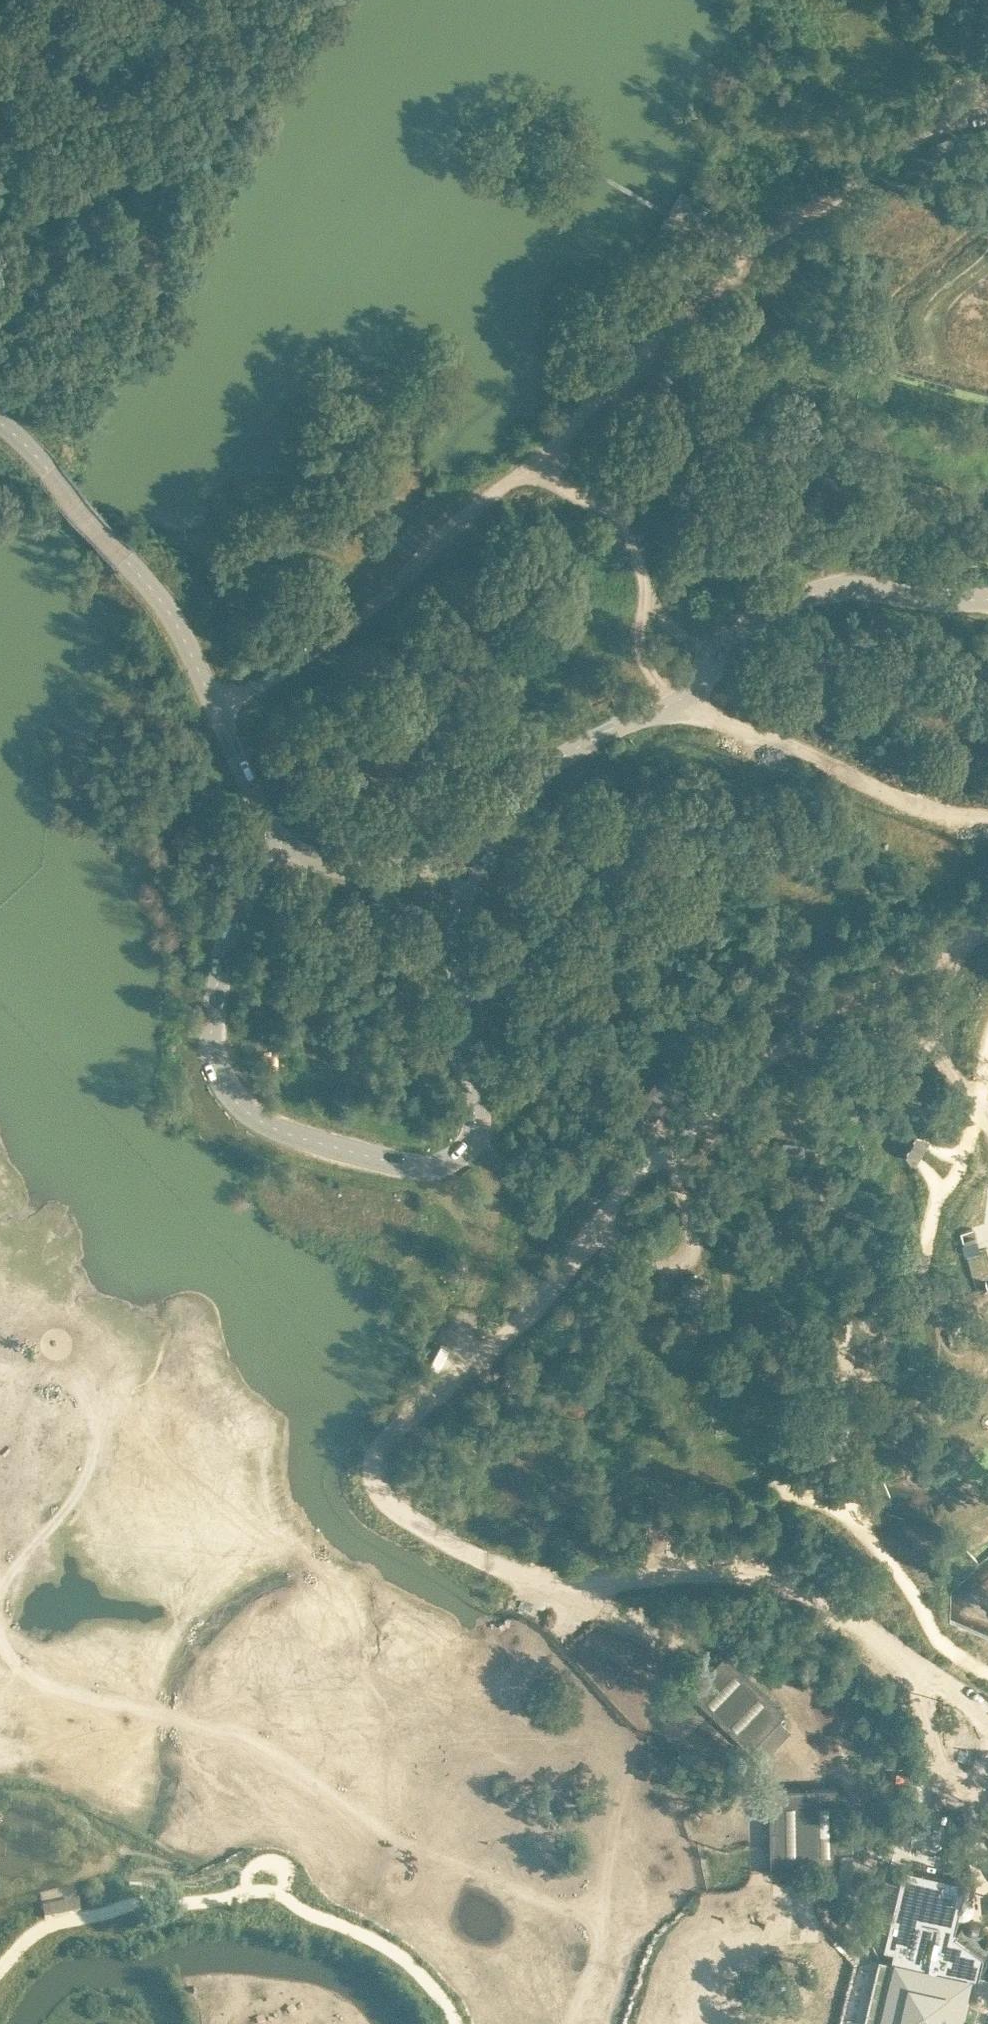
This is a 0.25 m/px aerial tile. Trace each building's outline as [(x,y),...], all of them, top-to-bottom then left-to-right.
[(700,205),(679,195),(672,208),(666,221),(661,230),(682,240),(700,205)] [(685,1076),(667,1063),(649,1086),(634,1104),(652,1118),(685,1076)] [(928,1135),(929,1132),(925,1130),(921,1128),(915,1128),(904,1147),(905,1152),(910,1156),(914,1159),(919,1150),(923,1142),(928,1135)] [(803,1142),(782,1138),(776,1167),(798,1171),(803,1142)] [(829,1337),(836,1347),(841,1335),(846,1322),(835,1323),(829,1337)] [(724,1652),(689,1689),(743,1741),(749,1747),(758,1737),(771,1749),(790,1729),(779,1717),(785,1711),(724,1652)] [(957,1820),(984,1743),(947,1730),(920,1807),(957,1820)] [(769,1843),(770,1850),(770,1870),(821,1869),(821,1882),(826,1882),(830,1882),(837,1881),(852,1881),(851,1840),(838,1840),(838,1804),(850,1804),(850,1788),(837,1789),(837,1786),(768,1787),(769,1843)] [(879,2023),(958,2023),(967,1985),(969,1979),(977,1981),(978,1977),(982,1958),(952,1936),(953,1933),(965,1881),(950,1877),(942,1876),(902,1866),(883,1948),(893,1950),(891,1958),(890,1961),(894,1962),(879,2023)] [(47,1908),(43,1909),(44,1913),(45,1922),(50,1921),(75,1915),(82,1913),(80,1904),(79,1901),(73,1902),(47,1908)] [(963,1922),(964,1927),(968,1930),(973,1931),(978,1928),(978,1927),(980,1924),(979,1919),(975,1915),(970,1915),(966,1917),(963,1922)] [(982,1958),(987,1950),(987,1945),(984,1945),(980,1941),(979,1936),(981,1932),(983,1931),(978,1927),(978,1928),(973,1931),(968,1930),(964,1927),(963,1922),(966,1917),(964,1916),(953,1933),(952,1936),(982,1958)] [(980,1941),(984,1945),(987,1945),(987,1929),(985,1929),(983,1931),(981,1932),(979,1936),(980,1941)] [(894,1962),(890,1961),(891,1958),(878,1955),(878,1957),(868,1997),(862,2023),(879,2023),(894,1962)] [(969,1992),(972,1997),(977,2000),(980,2000),(983,2000),(987,1998),(987,1980),(984,1978),(978,1977),(977,1981),(969,1979),(967,1985),(967,1988),(969,1992)] [(980,2000),(977,2000),(972,1997),(969,1992),(967,1988),(967,1985),(958,2023),(974,2023),(977,2009),(980,2000)]
